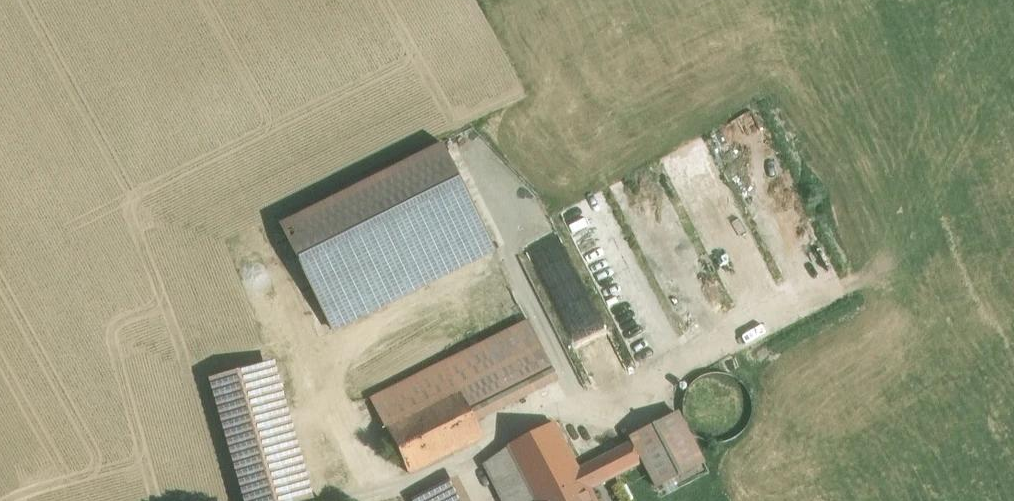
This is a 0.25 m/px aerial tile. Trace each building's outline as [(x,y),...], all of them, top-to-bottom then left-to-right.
[(274,226),(292,259),(452,176),(435,143),(274,226)] [(452,176),(292,259),(332,334),(491,251),(452,176)] [(628,370),(560,236),(526,251),(593,386),(628,370)] [(483,342),(372,398),(386,427),(498,370),(490,353),(489,354),(483,342)] [(511,342),(490,353),(498,370),(513,400),(534,389),(511,342)] [(207,381),(241,500),(313,500),(273,362),(207,381)] [(498,370),(386,427),(409,473),(483,436),(475,419),(513,400),(498,370)] [(749,420),(752,407),(749,394),(741,383),(730,376),(717,373),(704,376),(693,383),(685,395),(683,408),(686,421),(693,432),(704,439),(718,442),(731,439),(742,431),(749,420)] [(678,413),(631,437),(632,438),(643,460),(657,486),(704,462),(678,413)] [(505,447),(506,448),(485,463),(499,490),(502,489),(522,479),(529,492),(533,499),(532,500),(552,500),(590,488),(590,487),(610,478),(609,477),(643,460),(632,438),(630,442),(579,468),(554,422),(505,447)] [(502,489),(499,490),(504,500),(510,500),(529,492),(522,479),(502,489)] [(414,499),(415,500),(462,500),(451,480),(414,499)] [(552,500),(597,500),(590,487),(590,488),(552,500)] [(510,500),(530,500),(532,500),(533,499),(529,492),(510,500)]
